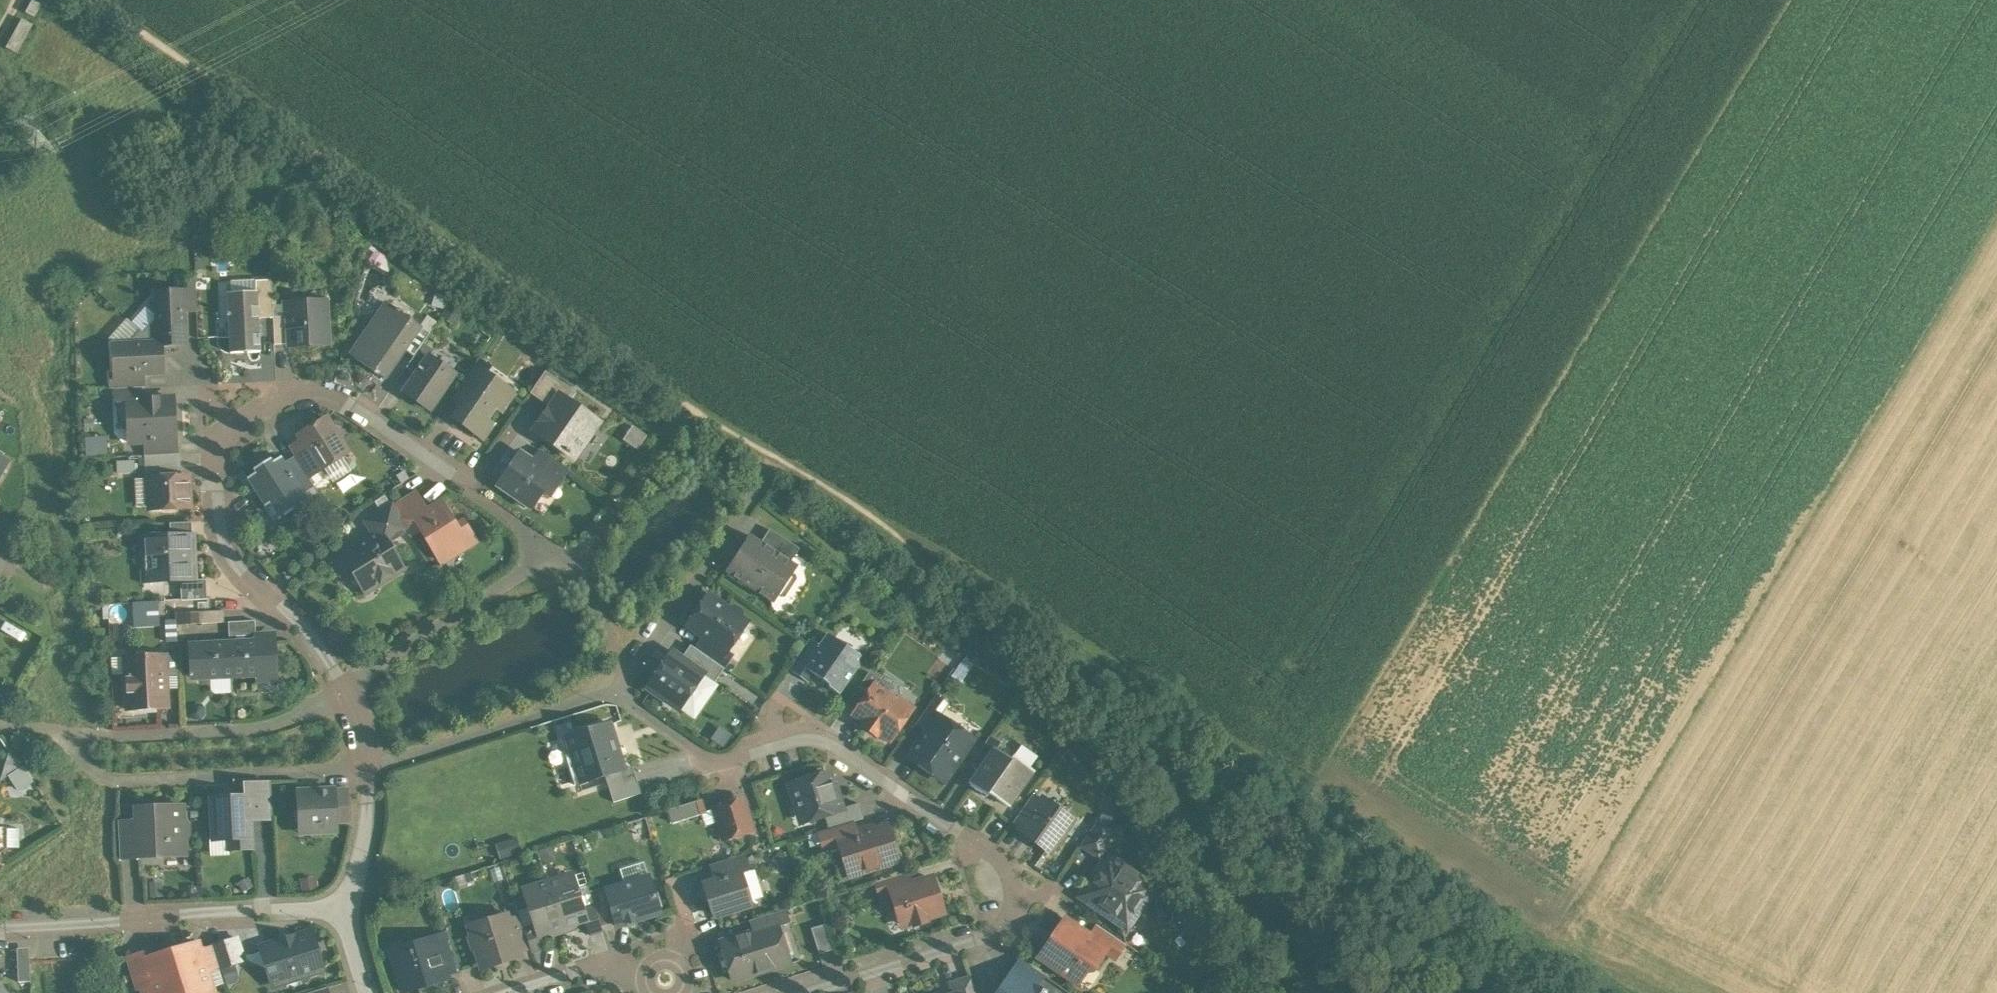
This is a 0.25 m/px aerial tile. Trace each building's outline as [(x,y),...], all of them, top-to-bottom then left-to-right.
[(195,280),(179,281),(179,293),(181,293),(182,313),(197,312),(195,280)] [(270,280),(254,281),(255,293),(256,292),(258,319),(272,318),(270,280)] [(255,293),(227,294),(228,315),(227,315),(227,317),(228,317),(230,354),(260,352),(258,319),(256,292),(255,293)] [(179,293),(156,294),(157,318),(143,334),(155,345),(160,345),(161,346),(184,345),(182,313),(181,293),(179,293)] [(312,303),(307,299),(301,299),(297,304),(297,305),(284,305),(284,317),(289,317),(290,344),(290,345),(326,343),(324,303),(312,304),(312,303)] [(420,327),(399,312),(400,311),(397,309),(397,311),(387,304),(350,357),(383,379),(403,350),(420,327)] [(284,317),(273,317),(274,345),(290,344),(289,317),(284,317)] [(420,327),(403,350),(413,357),(422,344),(429,333),(420,327)] [(140,331),(127,346),(113,346),(115,374),(115,375),(143,374),(162,373),(161,346),(160,345),(155,345),(143,334),(140,331)] [(413,357),(406,368),(415,375),(428,357),(429,357),(433,352),(422,344),(413,357)] [(415,375),(403,393),(429,411),(454,375),(429,357),(428,357),(415,375)] [(478,362),(457,392),(467,399),(483,376),(484,377),(489,370),(478,362)] [(571,390),(544,371),(529,394),(550,408),(559,396),(565,400),(571,390)] [(143,374),(115,375),(115,374),(111,374),(112,390),(115,390),(139,389),(144,388),(143,374)] [(484,377),(483,376),(467,399),(455,416),(483,436),(492,422),(487,419),(494,409),(499,412),(511,395),(484,377)] [(139,389),(115,390),(116,404),(127,404),(140,403),(140,401),(139,389)] [(550,408),(534,432),(572,459),(597,423),(565,400),(559,396),(550,408)] [(173,399),(140,401),(140,403),(127,404),(129,443),(145,442),(174,441),(175,441),(173,399)] [(326,419),(299,436),(301,440),(320,470),(347,453),(338,440),(339,436),(336,432),(333,431),(326,419)] [(320,470),(301,440),(289,449),(294,457),(307,478),(308,478),(320,470)] [(174,441),(145,442),(145,456),(174,455),(174,441)] [(568,470),(538,450),(530,462),(552,477),(551,479),(559,484),(568,470)] [(530,462),(519,454),(498,485),(516,497),(516,503),(523,508),(528,506),(531,508),(551,479),(552,477),(530,462)] [(145,456),(143,457),(145,480),(146,480),(146,479),(181,477),(179,455),(174,455),(145,456)] [(307,478),(294,457),(284,464),(303,494),(314,487),(308,478),(307,478)] [(280,458),(272,463),(269,460),(253,470),(255,473),(247,479),(264,507),(275,501),(284,516),(307,501),(284,464),(280,458)] [(181,477),(146,479),(146,480),(148,510),(190,508),(188,477),(181,477)] [(414,491),(390,506),(407,531),(409,536),(420,529),(414,520),(427,512),(414,491)] [(440,503),(427,512),(414,520),(420,529),(436,556),(447,550),(458,552),(474,542),(462,524),(456,528),(440,503)] [(390,506),(365,522),(374,535),(388,527),(395,539),(407,531),(390,506)] [(191,523),(169,524),(170,536),(191,535),(191,523)] [(374,535),(332,561),(340,574),(349,568),(360,586),(375,577),(379,584),(402,569),(387,545),(396,539),(395,539),(388,527),(374,535)] [(799,549),(769,529),(760,543),(790,562),(799,549)] [(170,536),(142,537),(144,575),(158,574),(158,577),(163,582),(180,581),(194,581),(194,580),(191,535),(170,536)] [(760,543),(749,536),(725,573),(769,602),(793,565),(760,543)] [(194,581),(180,581),(181,601),(206,599),(206,580),(194,580),(194,581)] [(726,609),(707,596),(696,612),(698,613),(689,627),(703,637),(726,653),(727,651),(734,640),(733,635),(743,621),(740,619),(739,611),(734,608),(726,609)] [(166,623),(165,600),(140,601),(141,624),(166,623)] [(222,611),(199,612),(199,624),(223,623),(222,611)] [(254,621),(228,623),(229,644),(258,642),(255,639),(254,621)] [(818,646),(804,668),(814,675),(828,685),(829,688),(838,695),(858,667),(857,661),(859,657),(827,634),(818,646)] [(726,653),(703,637),(694,649),(719,666),(723,669),(733,655),(727,651),(726,653)] [(809,640),(788,670),(808,683),(814,675),(804,668),(818,646),(809,640)] [(258,642),(229,644),(230,676),(231,676),(274,674),(272,642),(258,642)] [(229,644),(190,646),(191,678),(230,676),(229,644)] [(694,649),(690,646),(681,659),(701,674),(700,675),(709,681),(719,666),(694,649)] [(176,654),(163,655),(165,678),(178,677),(176,654)] [(681,659),(672,654),(648,689),(677,709),(681,703),(689,702),(694,694),(692,686),(700,675),(701,674),(681,659)] [(163,655),(129,657),(130,675),(126,675),(128,711),(166,709),(165,678),(163,655)] [(868,673),(858,688),(868,695),(874,685),(875,686),(879,680),(868,673)] [(868,695),(854,715),(865,723),(863,726),(876,735),(878,732),(890,740),(912,708),(896,697),(895,700),(875,686),(874,685),(868,695)] [(948,706),(935,696),(916,723),(926,730),(936,716),(940,718),(948,706)] [(940,718),(936,716),(926,730),(907,757),(943,782),(972,741),(940,718)] [(563,738),(578,784),(606,775),(626,769),(612,723),(563,738)] [(990,736),(975,758),(985,764),(995,750),(1000,743),(990,736)] [(995,750),(985,764),(970,786),(986,797),(988,794),(1005,805),(1013,793),(1015,795),(1032,771),(1012,757),(1010,760),(995,750)] [(626,769),(606,775),(615,803),(641,795),(632,767),(626,769)] [(827,774),(789,786),(801,823),(824,816),(842,810),(842,809),(837,793),(833,794),(827,774)] [(270,784),(246,785),(247,798),(248,798),(250,820),(272,819),(270,784)] [(333,790),(297,792),(298,810),(294,814),(295,820),(299,824),(299,828),(313,827),(314,833),(335,832),(334,797),(333,790)] [(1032,795),(1012,823),(1022,830),(1041,802),(1032,795)] [(346,797),(334,797),(335,824),(347,823),(346,797)] [(247,798),(210,800),(212,841),(227,840),(228,850),(251,849),(250,820),(248,798),(247,798)] [(741,800),(714,809),(718,822),(716,823),(720,836),(722,835),(724,840),(751,832),(741,800)] [(699,801),(668,811),(673,824),(703,814),(699,801)] [(1059,805),(1054,808),(1043,801),(1041,802),(1022,830),(1021,832),(1049,852),(1071,821),(1066,817),(1068,812),(1059,805)] [(842,810),(824,816),(828,830),(851,823),(863,819),(858,804),(842,809),(842,810)] [(182,806),(135,809),(136,822),(137,848),(138,848),(139,858),(185,856),(184,839),(187,836),(186,825),(183,822),(182,806)] [(1099,818),(1078,848),(1098,861),(1103,855),(1119,832),(1099,818)] [(136,822),(118,823),(120,859),(139,858),(138,848),(137,848),(136,822)] [(828,830),(817,833),(822,848),(838,843),(837,842),(855,836),(851,823),(828,830)] [(855,836),(837,842),(838,843),(849,877),(861,874),(862,875),(874,872),(873,870),(891,864),(893,865),(896,865),(899,863),(900,861),(901,858),(900,855),(898,853),(896,851),(893,851),(885,827),(855,836)] [(1150,887),(1103,855),(1098,861),(1103,865),(1098,871),(1099,875),(1093,883),(1090,883),(1080,897),(1108,917),(1108,920),(1121,929),(1130,928),(1142,910),(1141,906),(1151,892),(1150,887)] [(744,856),(710,866),(714,882),(740,874),(740,875),(749,872),(744,856)] [(906,873),(876,883),(880,896),(891,893),(891,891),(910,885),(906,873)] [(714,882),(703,885),(709,904),(712,903),(716,917),(750,907),(740,875),(740,874),(714,882)] [(571,876),(547,883),(561,929),(584,922),(585,921),(581,907),(571,876)] [(605,891),(605,892),(615,923),(616,927),(659,914),(648,878),(605,891)] [(910,885),(891,891),(891,893),(897,912),(904,909),(909,925),(911,924),(912,927),(926,922),(925,920),(941,915),(930,878),(910,885)] [(547,883),(523,890),(534,925),(537,936),(539,936),(561,929),(547,883)] [(604,888),(589,892),(592,903),(600,927),(615,923),(605,892),(605,891),(604,888)] [(592,903),(581,907),(585,921),(584,922),(588,936),(601,932),(600,927),(592,903)] [(783,911),(751,921),(755,932),(775,926),(776,928),(787,924),(783,911)] [(518,915),(507,919),(517,953),(529,950),(522,928),(518,915)] [(505,916),(485,923),(482,932),(471,935),(471,937),(469,940),(472,949),(475,950),(481,967),(504,960),(505,962),(519,957),(507,919),(505,916)] [(1088,937),(1066,921),(1055,937),(1056,940),(1052,945),(1050,944),(1047,944),(1037,958),(1070,982),(1080,968),(1084,971),(1092,970),(1103,953),(1085,940),(1088,937)] [(537,936),(534,925),(522,928),(529,950),(530,954),(543,950),(539,936),(537,936)] [(826,925),(810,930),(818,955),(834,950),(826,925)] [(755,932),(720,943),(732,982),(788,965),(776,928),(775,926),(755,932)] [(1123,946),(1095,926),(1088,937),(1085,940),(1103,953),(1113,960),(1123,946)] [(310,933),(293,938),(292,936),(277,941),(278,943),(260,949),(270,981),(282,977),(286,969),(302,977),(322,971),(310,933)] [(236,939),(211,947),(218,970),(243,962),(236,939)] [(406,947),(408,954),(392,959),(403,992),(446,980),(446,977),(435,943),(434,939),(406,947)] [(448,939),(435,943),(446,977),(459,973),(448,939)] [(171,952),(183,992),(213,992),(207,973),(200,950),(198,944),(171,952)] [(211,947),(200,950),(207,973),(218,970),(211,947)] [(28,949),(16,949),(18,983),(30,983),(28,949)] [(143,952),(127,957),(137,992),(141,991),(152,987),(144,960),(145,960),(143,952)] [(144,960),(152,987),(141,991),(142,992),(183,992),(171,952),(145,960),(144,960)] [(1019,961),(1006,980),(1024,992),(1029,992),(1034,986),(1035,987),(1042,977),(1019,961)] [(950,984),(953,992),(974,992),(969,979),(950,984)] [(1006,980),(997,992),(1024,992),(1006,980)]
